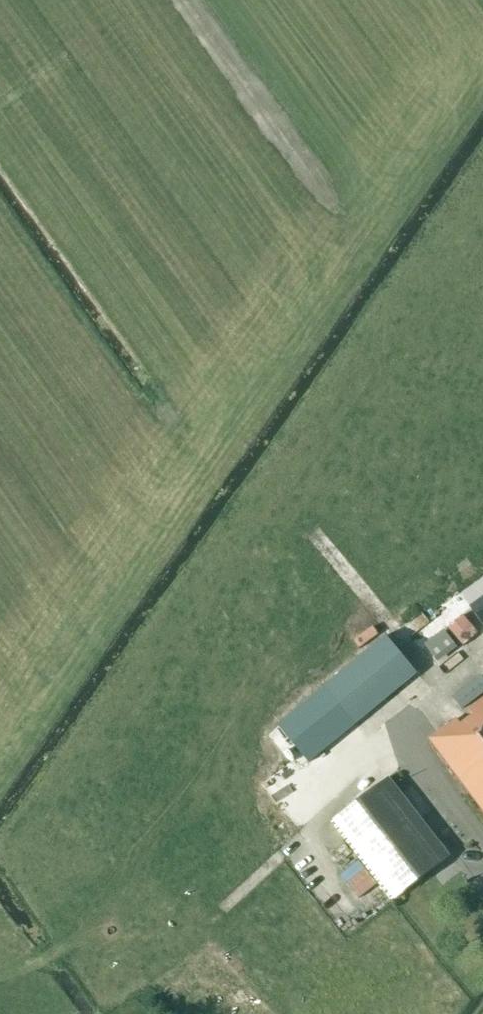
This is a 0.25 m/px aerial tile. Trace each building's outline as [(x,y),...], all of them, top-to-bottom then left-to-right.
[(471,607),(482,622),(482,598),(471,607)] [(417,673),(385,635),(277,724),(309,762),(417,673)] [(482,705),(480,701),(430,739),(482,810),(482,705)] [(392,901),(450,856),(388,777),(330,822),(392,901)]
